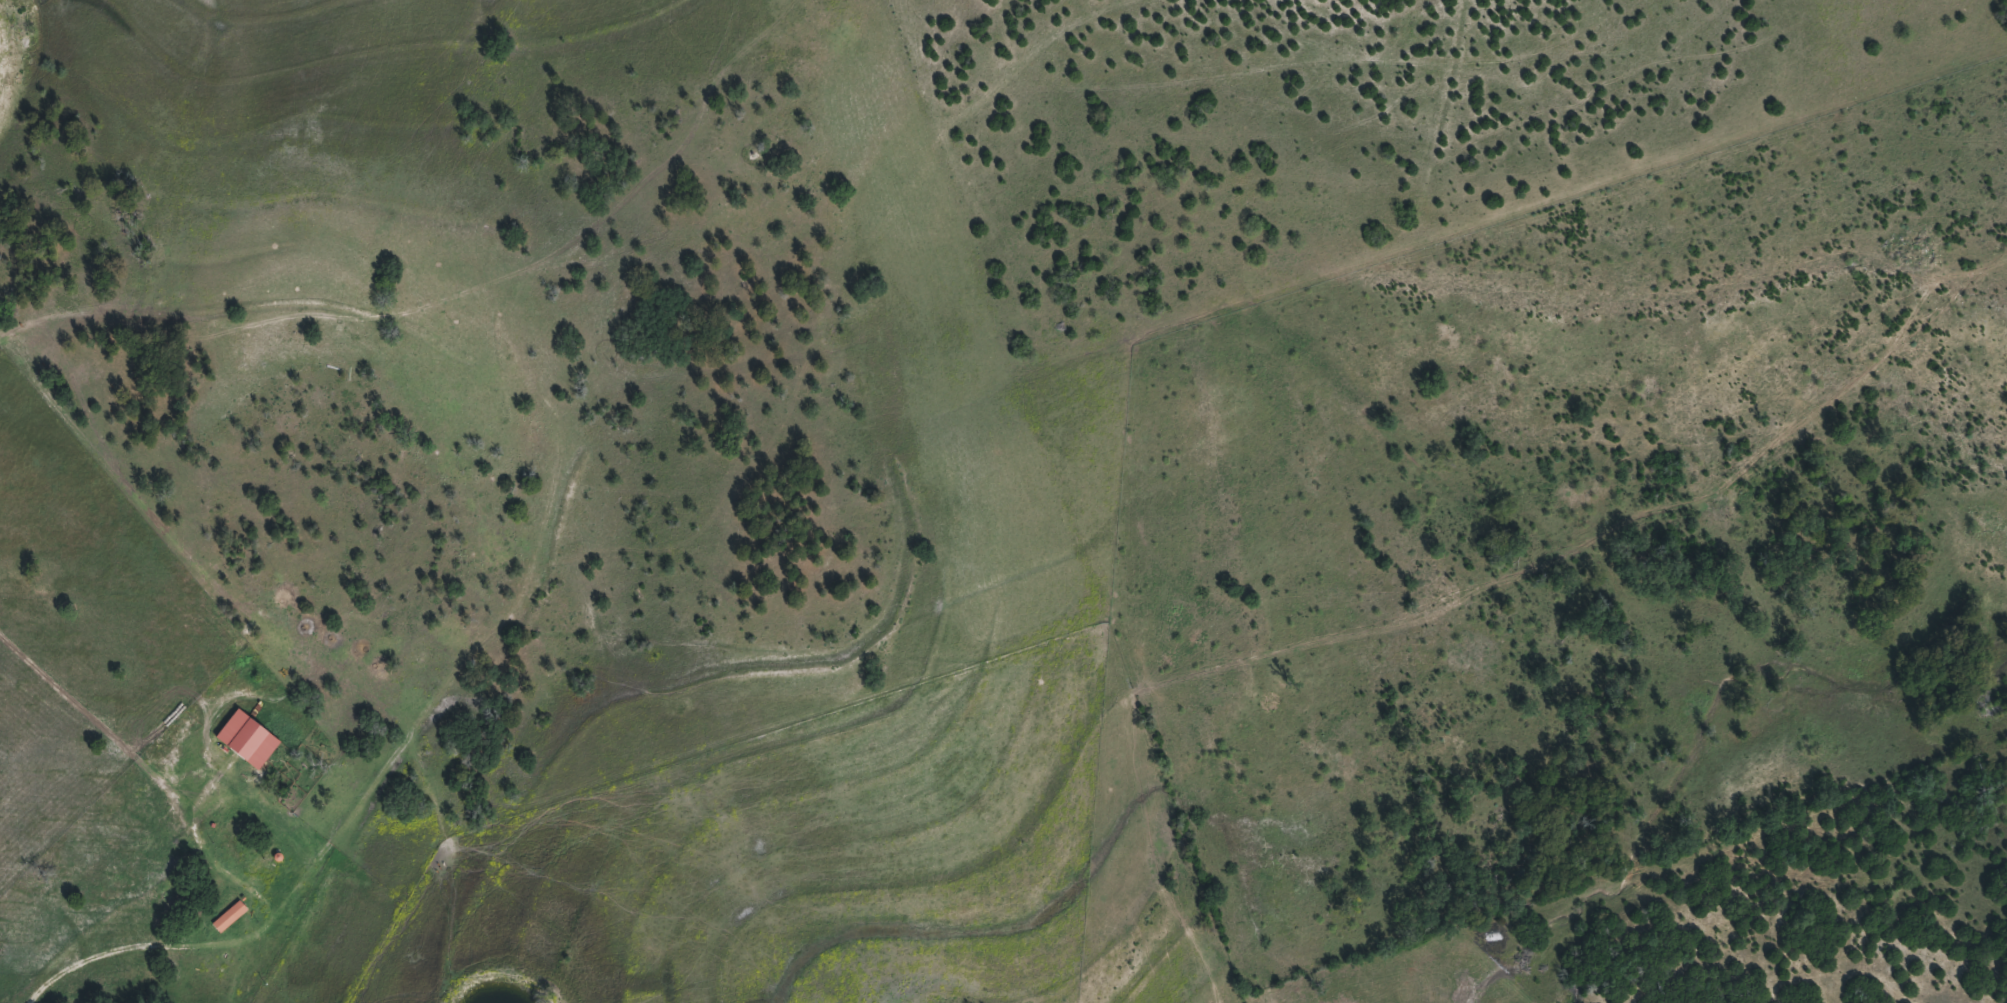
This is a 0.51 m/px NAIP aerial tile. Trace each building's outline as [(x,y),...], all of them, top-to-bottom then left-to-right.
[(238,708),(216,739),(259,771),(282,741),(238,708)] [(248,911),(239,900),(211,923),(219,933),(248,911)]
